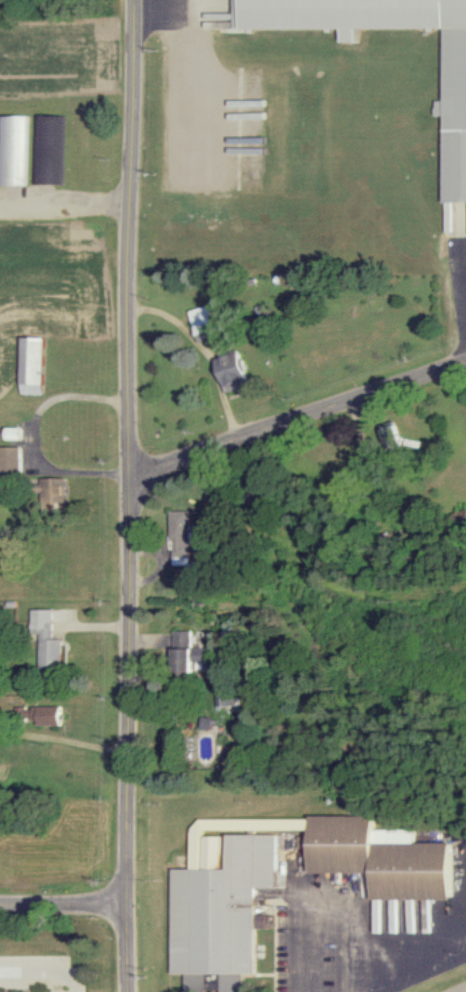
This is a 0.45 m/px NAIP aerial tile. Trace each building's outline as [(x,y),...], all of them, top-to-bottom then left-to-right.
[(230,27),(321,26),(321,29),(325,29),(325,26),(338,26),(338,39),(353,39),(353,26),(423,25),(423,29),(429,29),(428,25),(441,25),(441,59),(436,59),(437,63),(441,63),(442,99),(432,99),(432,113),(442,113),(443,200),(465,199),(465,0),(230,0),(230,27)] [(20,185),(20,115),(0,115),(0,185),(20,185)] [(53,115),(31,115),(31,184),(53,184),(53,115)] [(201,340),(234,330),(226,307),(220,309),(218,301),(190,310),(201,340)] [(21,393),(43,393),(43,336),(21,336),(21,393)] [(227,391),(251,384),(242,351),(218,357),(227,391)] [(378,426),(388,451),(403,444),(393,420),(378,426)] [(18,475),(18,446),(0,446),(0,475),(18,475)] [(394,472),(390,457),(375,462),(379,476),(394,472)] [(170,509),(168,565),(194,565),(194,556),(190,556),(191,509),(170,509)] [(36,634),(36,667),(59,667),(59,637),(50,637),(50,619),(29,619),(29,634),(36,634)] [(173,670),(207,670),(207,646),(192,646),(192,629),(173,629),(173,670)] [(59,705),(32,705),(32,724),(59,724),(59,705)] [(307,830),(308,872),(372,872),(373,899),(453,898),(452,842),(415,842),(415,828),(374,828),(373,816),(189,817),(190,868),(170,868),(171,974),(183,974),(183,991),(205,991),(205,990),(219,990),(219,991),(241,991),(241,976),(254,975),(253,887),(274,886),(273,831),(307,830)]
